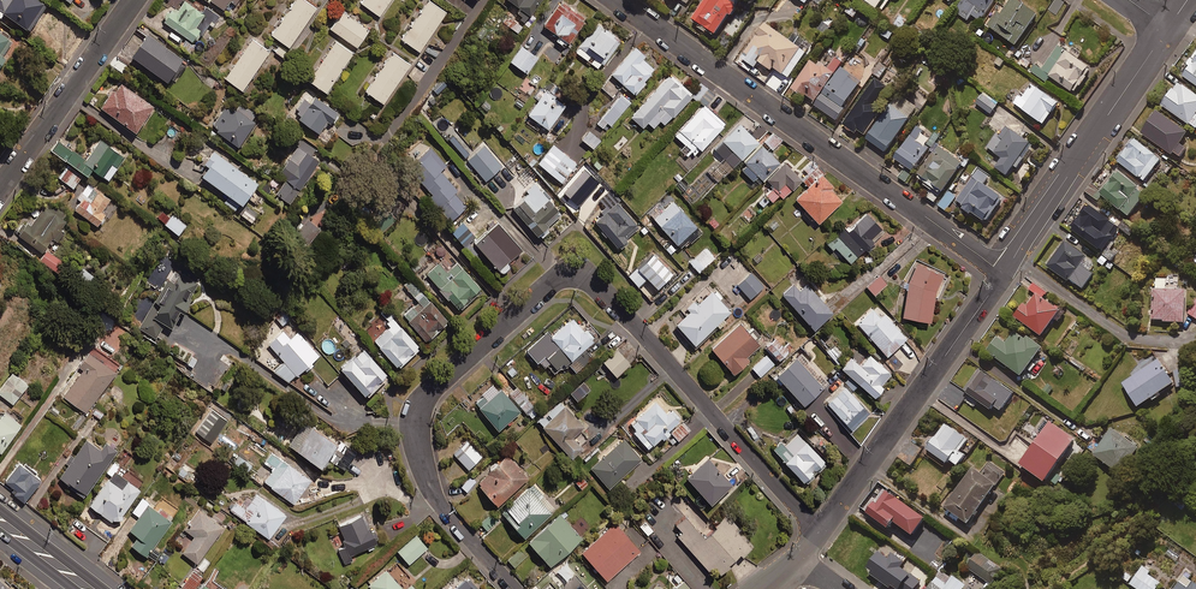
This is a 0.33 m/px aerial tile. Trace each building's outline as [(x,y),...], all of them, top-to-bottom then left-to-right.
[(41,0),(0,0),(0,16),(1,16),(4,11),(29,28),(46,4),(41,0)] [(198,0),(185,0),(177,10),(172,6),(163,19),(195,42),(209,23),(212,25),(220,15),(198,0)] [(223,8),(229,0),(211,0),(223,8)] [(306,0),(296,0),(272,34),(289,46),(316,7),(306,0)] [(360,3),(378,16),(389,0),(363,0),(360,3)] [(428,0),(427,0),(401,39),(418,51),(445,11),(428,0)] [(520,8),(516,14),(523,20),(538,0),(508,0),(520,8)] [(583,19),(557,0),(540,23),(557,35),(555,39),(563,45),(583,19)] [(729,15),(731,16),(739,6),(730,0),(704,0),(691,18),(715,35),(729,15)] [(876,8),(881,0),(864,0),(876,8)] [(968,22),(972,16),(980,22),(996,0),(961,0),(960,1),(965,5),(958,14),(968,22)] [(1018,0),(1012,0),(1002,14),(998,12),(988,26),(1015,45),(1037,14),(1018,0)] [(851,3),(844,11),(854,19),(861,11),(851,3)] [(367,30),(341,11),(329,29),(355,47),(367,30)] [(591,41),(587,47),(604,59),(618,39),(597,23),(587,38),(591,41)] [(801,49),(765,24),(741,58),(754,68),(759,62),(771,71),(773,68),(783,75),(801,49)] [(885,27),(880,34),(889,41),(894,33),(885,27)] [(5,56),(2,53),(11,39),(0,32),(0,63),(5,56)] [(188,60),(148,32),(132,53),(167,78),(176,66),(182,69),(188,60)] [(269,50),(252,38),(225,77),(242,89),(269,50)] [(351,52),(334,40),(306,80),(324,92),(351,52)] [(536,57),(520,46),(509,61),(525,73),(536,57)] [(641,53),(633,46),(600,86),(613,97),(621,87),(624,90),(626,88),(633,94),(643,82),(642,81),(653,68),(639,56),(641,53)] [(1092,69),(1058,46),(1043,68),(1036,64),(1031,71),(1046,82),(1050,77),(1075,94),(1092,69)] [(409,64),(392,52),(365,91),(382,103),(409,64)] [(925,52),(920,58),(930,65),(935,59),(925,52)] [(1181,76),(1195,85),(1195,54),(1181,76)] [(836,57),(828,68),(819,62),(818,64),(812,60),(793,87),(814,103),(843,62),(836,57)] [(861,82),(842,68),(815,106),(836,121),(844,109),(842,107),(861,82)] [(689,96),(667,75),(630,117),(641,127),(646,121),(652,127),(658,120),(663,124),(689,96)] [(883,110),(878,106),(890,88),(875,78),(842,125),(855,134),(858,131),(865,136),(883,110)] [(154,105),(120,81),(102,107),(136,130),(154,105)] [(1178,82),(1161,105),(1195,129),(1195,95),(1178,82)] [(1058,103),(1032,84),(1023,98),(1019,95),(1013,103),(1043,124),(1058,103)] [(564,104),(544,89),(526,114),(545,128),(564,104)] [(998,104),(984,93),(976,103),(991,114),(998,104)] [(630,102),(621,94),(596,123),(605,131),(630,102)] [(336,112),(313,96),(308,103),(302,99),(291,115),(317,132),(326,119),(330,122),(336,112)] [(916,108),(899,96),(883,118),(881,117),(866,139),(885,152),(916,108)] [(234,110),(226,104),(211,126),(238,145),(255,120),(252,118),(256,113),(240,102),(234,110)] [(723,123),(702,104),(674,135),(684,144),(679,149),(690,159),(723,123)] [(1187,132),(1157,112),(1142,134),(1178,159),(1185,148),(1179,144),(1187,132)] [(756,141),(738,123),(713,149),(732,167),(756,141)] [(925,131),(918,126),(894,159),(912,171),(929,148),(918,141),(925,131)] [(1006,176),(1030,144),(1005,126),(988,148),(1002,158),(995,167),(1006,176)] [(599,139),(588,130),(580,138),(591,148),(599,139)] [(780,139),(772,132),(763,141),(771,149),(780,139)] [(316,148),(302,138),(278,172),(287,179),(277,193),(290,201),(297,192),(301,195),(306,187),(302,185),(320,159),(312,154),(316,148)] [(1161,160),(1134,138),(1117,160),(1144,181),(1161,160)] [(72,148),(58,139),(52,149),(65,158),(72,148)] [(124,156),(101,139),(80,169),(87,174),(92,167),(108,178),(124,156)] [(577,165),(552,144),(537,163),(561,183),(577,165)] [(746,165),(741,170),(752,181),(756,176),(761,180),(779,162),(761,144),(743,162),(746,165)] [(501,165),(483,145),(466,160),(484,180),(501,165)] [(942,191),(963,163),(939,146),(918,174),(942,191)] [(445,165),(430,148),(408,168),(430,193),(427,196),(448,221),(465,206),(453,192),(456,189),(439,171),(445,165)] [(257,181),(214,150),(205,163),(208,165),(202,174),(242,202),(257,181)] [(799,180),(783,162),(766,179),(772,186),(764,194),(771,201),(778,194),(781,197),(799,180)] [(82,175),(68,165),(59,178),(73,188),(82,175)] [(801,181),(806,187),(794,198),(816,222),(840,201),(829,188),(831,185),(821,175),(823,173),(817,166),(801,181)] [(988,176),(977,169),(956,203),(985,221),(1001,196),(982,185),(988,176)] [(1145,195),(1118,173),(1101,194),(1128,216),(1145,195)] [(111,197),(89,182),(72,206),(97,224),(105,212),(102,210),(111,197)] [(560,213),(536,185),(512,206),(535,234),(560,213)] [(638,227),(609,192),(600,200),(608,209),(594,220),(615,246),(638,227)] [(956,197),(949,192),(938,205),(945,211),(956,197)] [(330,201),(320,193),(315,200),(325,208),(330,201)] [(666,194),(646,212),(675,244),(695,225),(666,194)] [(763,194),(756,201),(763,208),(770,201),(763,194)] [(67,218),(45,203),(31,223),(26,220),(17,233),(42,251),(52,237),(57,240),(64,230),(61,227),(67,218)] [(1071,229),(1103,251),(1120,227),(1088,205),(1071,229)] [(832,251),(835,248),(848,263),(864,248),(867,252),(875,244),(872,241),(882,231),(864,212),(846,229),(843,226),(825,243),(832,251)] [(186,224),(172,213),(165,223),(178,234),(186,224)] [(320,227),(307,218),(298,231),(312,239),(320,227)] [(1135,230),(1125,222),(1120,228),(1130,236),(1135,230)] [(475,259),(478,256),(476,254),(480,252),(500,273),(509,264),(506,261),(520,248),(496,223),(474,243),(458,225),(450,232),(475,259)] [(1086,256),(1065,241),(1047,266),(1081,291),(1096,269),(1083,260),(1086,256)] [(714,257),(706,248),(689,262),(697,271),(714,257)] [(65,260),(47,250),(41,260),(59,270),(65,260)] [(652,253),(636,269),(655,288),(671,272),(652,253)] [(1115,265),(1101,255),(1096,262),(1110,271),(1115,265)] [(446,272),(436,262),(424,273),(457,308),(478,287),(455,263),(446,272)] [(918,264),(911,274),(903,317),(930,322),(935,288),(942,275),(918,264)] [(171,325),(182,308),(184,310),(191,299),(189,297),(198,282),(174,267),(160,289),(161,290),(139,326),(156,337),(165,322),(171,325)] [(763,286),(751,272),(737,285),(748,298),(763,286)] [(886,283),(878,274),(866,286),(874,295),(886,283)] [(807,282),(801,275),(781,294),(812,329),(831,312),(806,284),(807,282)] [(403,285),(418,301),(403,314),(427,340),(448,320),(409,278),(403,285)] [(1166,278),(1157,278),(1157,289),(1153,289),(1153,320),(1164,320),(1164,323),(1186,323),(1186,289),(1166,289),(1166,278)] [(1023,301),(1013,315),(1041,336),(1061,310),(1044,297),(1047,293),(1033,283),(1028,289),(1034,293),(1026,303),(1023,301)] [(725,321),(722,318),(729,312),(718,300),(722,297),(716,290),(713,293),(711,291),(708,294),(704,289),(698,295),(702,300),(696,305),(692,301),(682,310),(686,314),(675,324),(693,344),(714,325),(717,329),(725,321)] [(1188,314),(1195,319),(1195,300),(1188,314)] [(390,327),(375,340),(396,365),(418,346),(386,308),(381,312),(388,321),(386,322),(390,327)] [(879,316),(872,309),(856,323),(885,355),(904,337),(883,313),(879,316)] [(761,335),(745,317),(710,349),(731,373),(747,359),(745,356),(758,345),(754,341),(761,335)] [(591,340),(571,318),(550,336),(547,332),(526,351),(541,368),(545,365),(554,374),(567,363),(575,371),(591,357),(583,348),(591,340)] [(319,354),(298,331),(291,337),(282,328),(275,334),(277,336),(268,343),(285,361),(276,370),(288,383),(319,354)] [(1021,377),(1042,348),(1027,337),(1025,339),(1015,331),(1006,343),(998,337),(987,352),(1021,377)] [(787,349),(771,336),(762,347),(777,360),(787,349)] [(120,364),(93,345),(79,364),(82,367),(63,394),(86,411),(120,364)] [(197,359),(182,347),(176,355),(192,366),(197,359)] [(388,376),(364,348),(341,366),(366,395),(388,376)] [(629,363),(617,349),(602,362),(614,376),(629,363)] [(224,354),(219,360),(223,362),(217,369),(223,374),(233,361),(224,354)] [(890,372),(869,354),(859,366),(850,357),(840,368),(872,396),(881,386),(879,385),(890,372)] [(1131,377),(1122,382),(1138,407),(1151,398),(1154,403),(1164,396),(1161,392),(1174,384),(1154,354),(1127,371),(1131,377)] [(774,364),(766,355),(751,368),(759,377),(774,364)] [(794,357),(775,376),(802,403),(821,384),(794,357)] [(1013,394),(979,369),(964,391),(991,411),(994,407),(1000,412),(1013,394)] [(12,371),(0,388),(0,393),(13,403),(28,383),(12,371)] [(576,401),(589,389),(582,382),(569,394),(576,401)] [(869,412),(842,385),(823,403),(850,430),(869,412)] [(518,412),(501,389),(478,407),(496,430),(518,412)] [(534,407),(526,398),(518,405),(526,414),(534,407)] [(582,426),(559,401),(536,422),(569,457),(588,440),(578,429),(582,426)] [(689,429),(671,410),(667,414),(654,401),(628,425),(633,430),(632,432),(647,448),(659,437),(660,439),(669,432),(677,440),(689,429)] [(97,405),(92,412),(100,419),(106,412),(97,405)] [(0,416),(0,451),(1,451),(21,422),(5,410),(0,417),(0,416)] [(227,420),(211,410),(196,432),(212,442),(227,420)] [(1075,440),(1050,422),(1020,465),(1045,483),(1075,440)] [(968,439),(945,423),(926,450),(946,464),(949,460),(958,466),(965,456),(959,452),(968,439)] [(308,430),(301,426),(290,444),(322,463),(326,457),(346,469),(357,451),(312,425),(308,430)] [(1139,448),(1111,429),(1093,455),(1121,474),(1139,448)] [(822,459),(796,432),(788,440),(785,437),(771,450),(801,480),(822,459)] [(100,448),(87,438),(59,477),(84,495),(117,448),(106,440),(100,448)] [(640,460),(622,439),(590,466),(608,487),(640,460)] [(481,457),(467,441),(453,454),(467,469),(481,457)] [(310,479),(271,452),(264,462),(274,469),(264,482),(294,502),(310,479)] [(526,478),(506,455),(474,482),(495,506),(526,478)] [(730,484),(707,458),(685,477),(709,503),(730,484)] [(41,478),(19,461),(4,480),(14,488),(12,491),(24,500),(41,478)] [(1005,473),(990,461),(981,474),(972,467),(943,507),(968,525),(1005,473)] [(119,465),(114,462),(107,472),(111,475),(90,504),(111,519),(122,517),(124,511),(140,488),(116,470),(119,465)] [(474,482),(469,476),(460,486),(465,491),(474,482)] [(553,509),(531,484),(500,512),(522,537),(553,509)] [(925,519),(885,490),(868,514),(888,529),(893,522),(913,536),(925,519)] [(286,514),(257,492),(250,502),(246,499),(240,506),(235,502),(230,509),(268,537),(286,514)] [(1183,496),(1175,506),(1184,513),(1191,502),(1183,496)] [(157,508),(142,498),(132,511),(139,516),(130,529),(138,535),(131,544),(147,555),(176,513),(161,503),(157,508)] [(224,525),(198,507),(184,528),(194,535),(183,552),(197,562),(224,525)] [(755,544),(727,510),(706,527),(695,512),(677,527),(717,575),(755,544)] [(338,525),(345,539),(343,540),(346,546),(338,550),(345,563),(353,559),(350,554),(380,540),(366,511),(338,525)] [(579,537),(558,513),(526,541),(548,566),(579,537)] [(497,521),(490,514),(479,523),(486,531),(497,521)] [(639,551),(614,522),(580,551),(606,580),(639,551)] [(427,547),(417,535),(398,550),(409,563),(427,547)] [(896,550),(886,543),(872,562),(885,572),(896,557),(893,554),(896,550)] [(526,556),(520,549),(507,560),(513,567),(526,556)] [(977,552),(967,567),(980,576),(971,588),(972,588),(988,588),(1002,570),(977,552)] [(878,586),(883,588),(918,588),(922,582),(893,563),(878,586)] [(1160,583),(1149,575),(1152,571),(1144,565),(1130,584),(1137,588),(1156,588),(1160,583)] [(194,568),(179,588),(193,588),(203,574),(194,568)] [(1184,568),(1169,588),(1195,588),(1195,584),(1189,579),(1193,574),(1184,568)] [(373,588),(416,588),(411,583),(405,588),(387,569),(369,585),(373,588)] [(967,587),(952,575),(950,578),(941,571),(927,588),(965,588),(967,587)] [(0,577),(0,588),(14,588),(0,577)] [(466,578),(454,588),(476,588),(466,578)]
